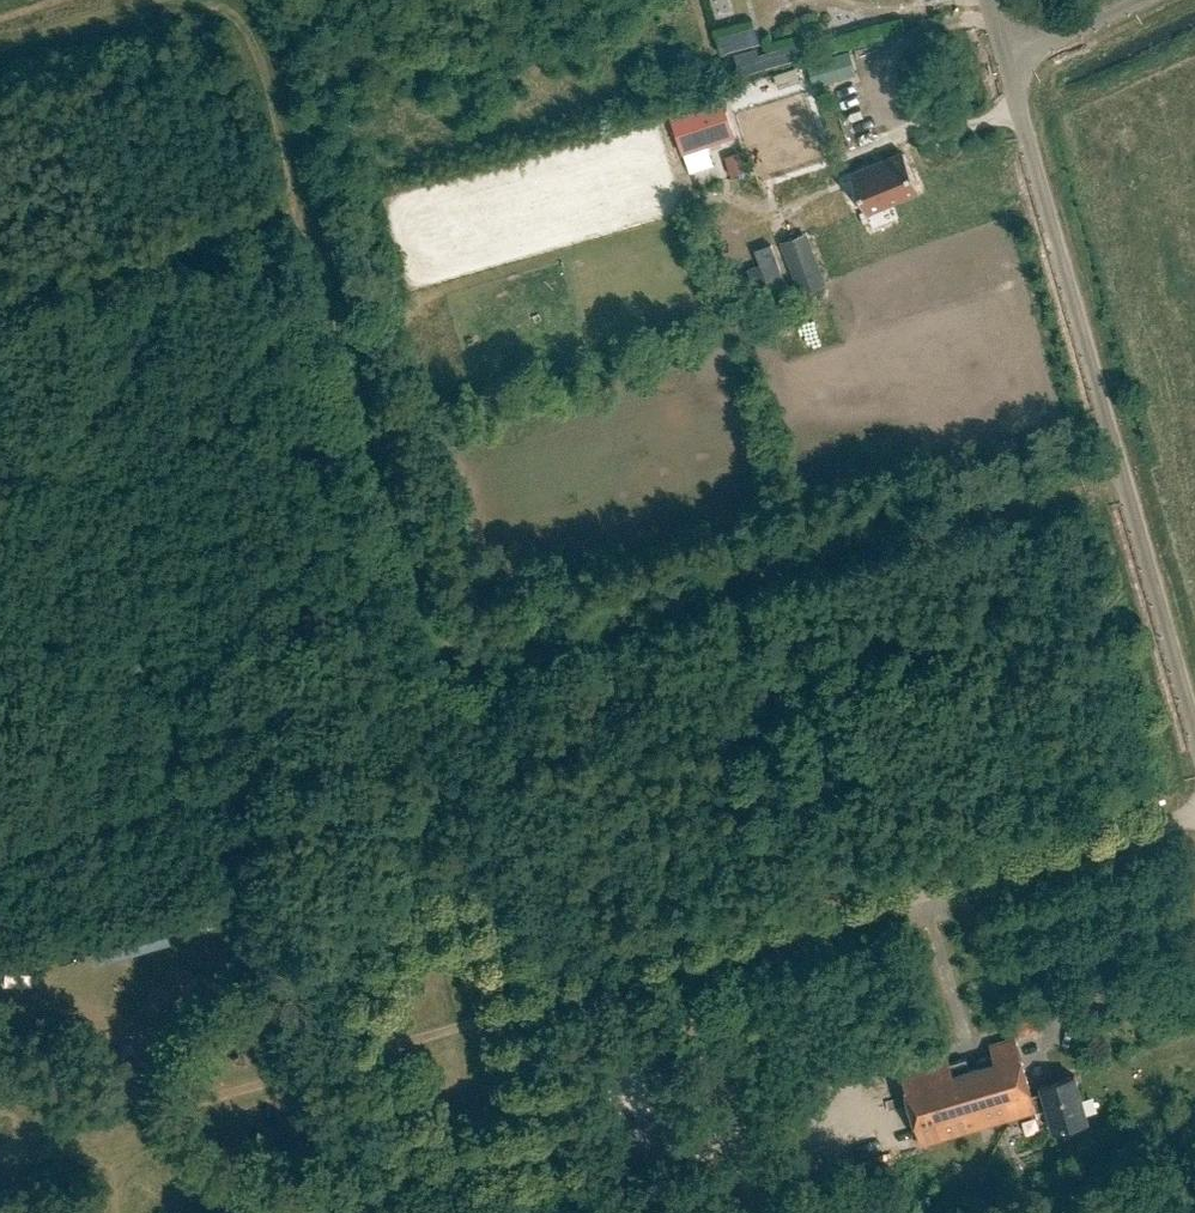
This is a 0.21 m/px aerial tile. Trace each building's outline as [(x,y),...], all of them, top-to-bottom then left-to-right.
[(716,49),(755,43),(753,27),(713,33),(716,49)] [(741,76),(804,58),(799,43),(758,54),(756,47),(734,54),(741,76)] [(804,62),(812,87),(857,72),(848,47),(804,62)] [(732,139),(721,101),(670,115),(681,153),(732,139)] [(866,214),(918,193),(903,155),(852,176),(866,214)] [(781,242),(800,294),(825,284),(806,232),(781,242)] [(748,264),(733,269),(739,288),(754,283),(762,305),(782,299),(760,234),(740,241),(748,264)] [(1018,1038),(990,1046),(993,1056),(977,1060),(979,1065),(968,1068),(966,1059),(950,1064),(949,1058),(903,1070),(924,1145),(1051,1109),(1058,1131),(1092,1122),(1079,1075),(1045,1084),(1048,1092),(1035,1095),(1018,1038)]
